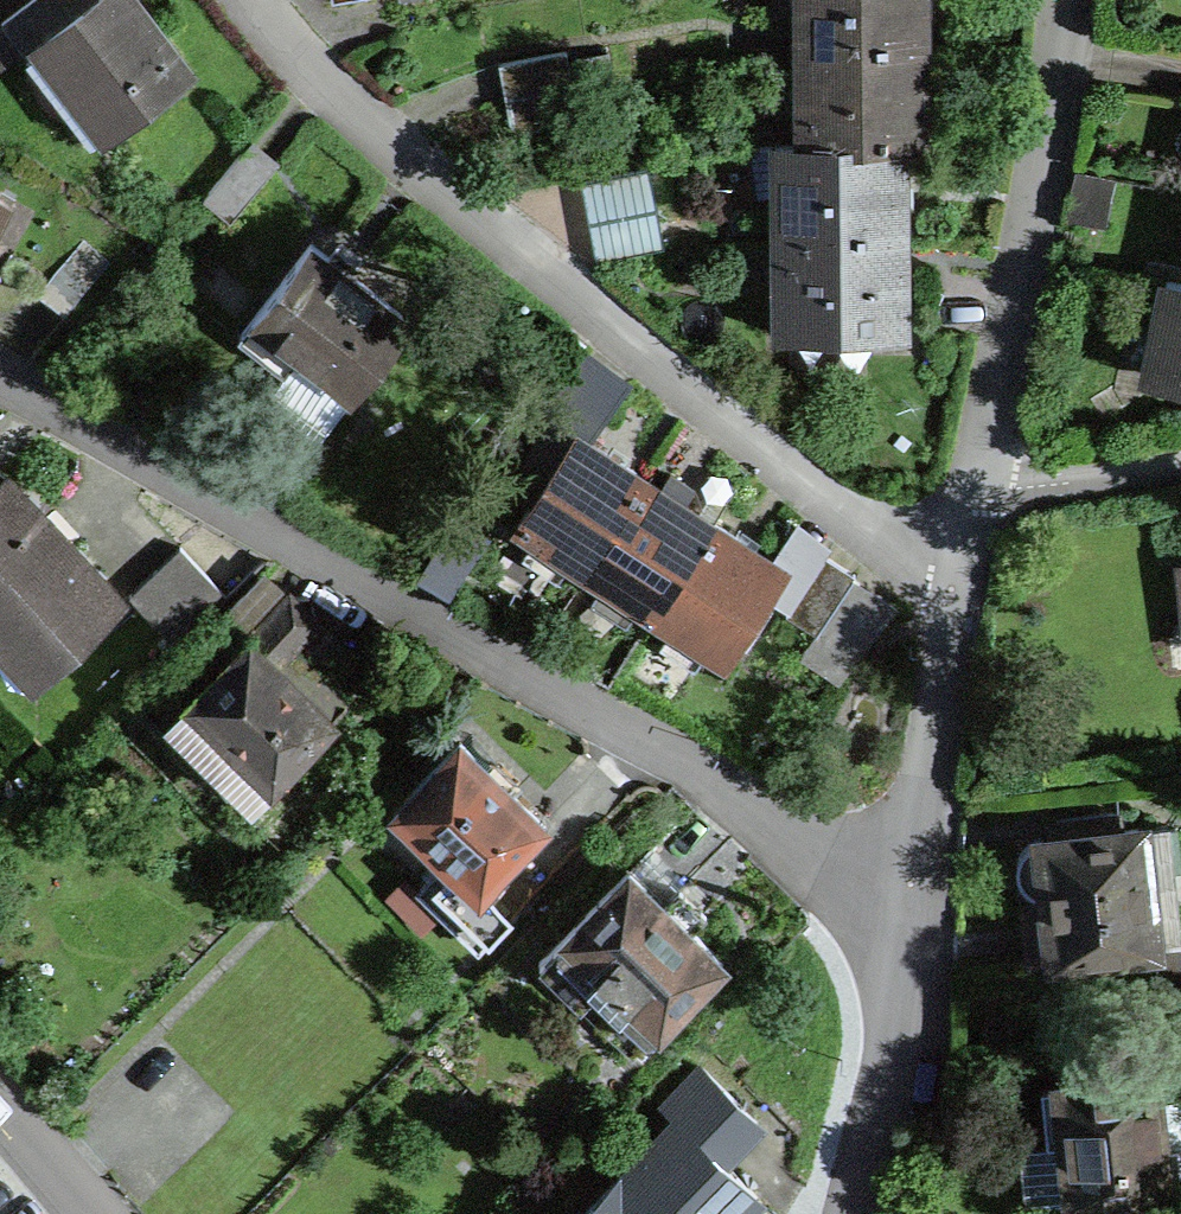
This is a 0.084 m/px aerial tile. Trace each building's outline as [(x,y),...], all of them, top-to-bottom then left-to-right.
[(40,46),(38,44),(81,10),(74,0),(30,0),(1,23),(2,25),(22,50),(27,56),(40,46)] [(40,46),(108,134),(189,73),(132,0),(94,0),(81,10),(38,44),(40,46)] [(803,51),(923,50),(922,0),(802,0),(803,51)] [(0,27),(0,68),(22,50),(2,25),(0,27)] [(566,49),(499,63),(507,98),(574,84),(566,49)] [(923,50),(803,51),(804,144),(902,144),(924,143),(923,50)] [(574,84),(507,98),(514,133),(581,119),(574,84)] [(780,144),(780,239),(903,238),(902,144),(804,144),(780,144)] [(276,169),(247,146),(203,199),(231,223),(276,169)] [(37,213),(5,194),(0,202),(0,277),(37,213)] [(903,238),(780,239),(780,334),(903,334),(903,238)] [(84,240),(37,293),(64,316),(110,263),(84,240)] [(312,244),(241,336),(340,412),(410,320),(312,244)] [(1168,282),(1148,374),(1180,381),(1180,285),(1168,282)] [(646,479),(576,434),(517,525),(587,570),(646,479)] [(0,484),(0,646),(36,685),(124,601),(6,478),(0,484)] [(714,523),(646,479),(587,570),(655,614),(714,523)] [(825,555),(831,547),(799,521),(772,561),(785,569),(805,584),(825,555)] [(772,561),(714,523),(655,614),(726,660),(785,569),(772,561)] [(180,546),(128,594),(177,645),(228,597),(180,546)] [(786,615),(816,635),(853,579),(855,574),(825,555),(805,584),(786,615)] [(838,681),(897,607),(853,579),(816,635),(802,658),(838,681)] [(289,595),(244,641),(248,645),(273,668),(290,650),(317,621),(289,595)] [(248,645),(173,722),(253,800),(347,705),(290,650),(273,668),(248,645)] [(459,742),(394,809),(448,861),(421,890),(479,947),(526,899),(498,872),(544,825),(459,742)] [(1018,874),(1027,959),(1157,945),(1179,943),(1171,868),(1180,866),(1176,828),(1123,832),(1121,811),(1075,816),(1077,835),(1041,839),(1033,842),(1028,845),(1022,852),(1019,861),(1018,874)] [(664,904),(629,870),(540,962),(633,1053),(722,962),(690,931),(706,915),(679,888),(664,904)] [(1179,943),(1157,945),(1166,1031),(1180,1029),(1180,961),(1179,943)] [(665,1106),(677,1118),(720,1159),(756,1121),(701,1068),(665,1106)] [(1041,1087),(1046,1143),(1065,1142),(1071,1198),(1180,1187),(1176,1145),(1180,1145),(1180,1100),(1155,1102),(1153,1076),(1041,1087)] [(757,1196),(720,1159),(677,1118),(583,1213),(739,1213),(757,1196)]
